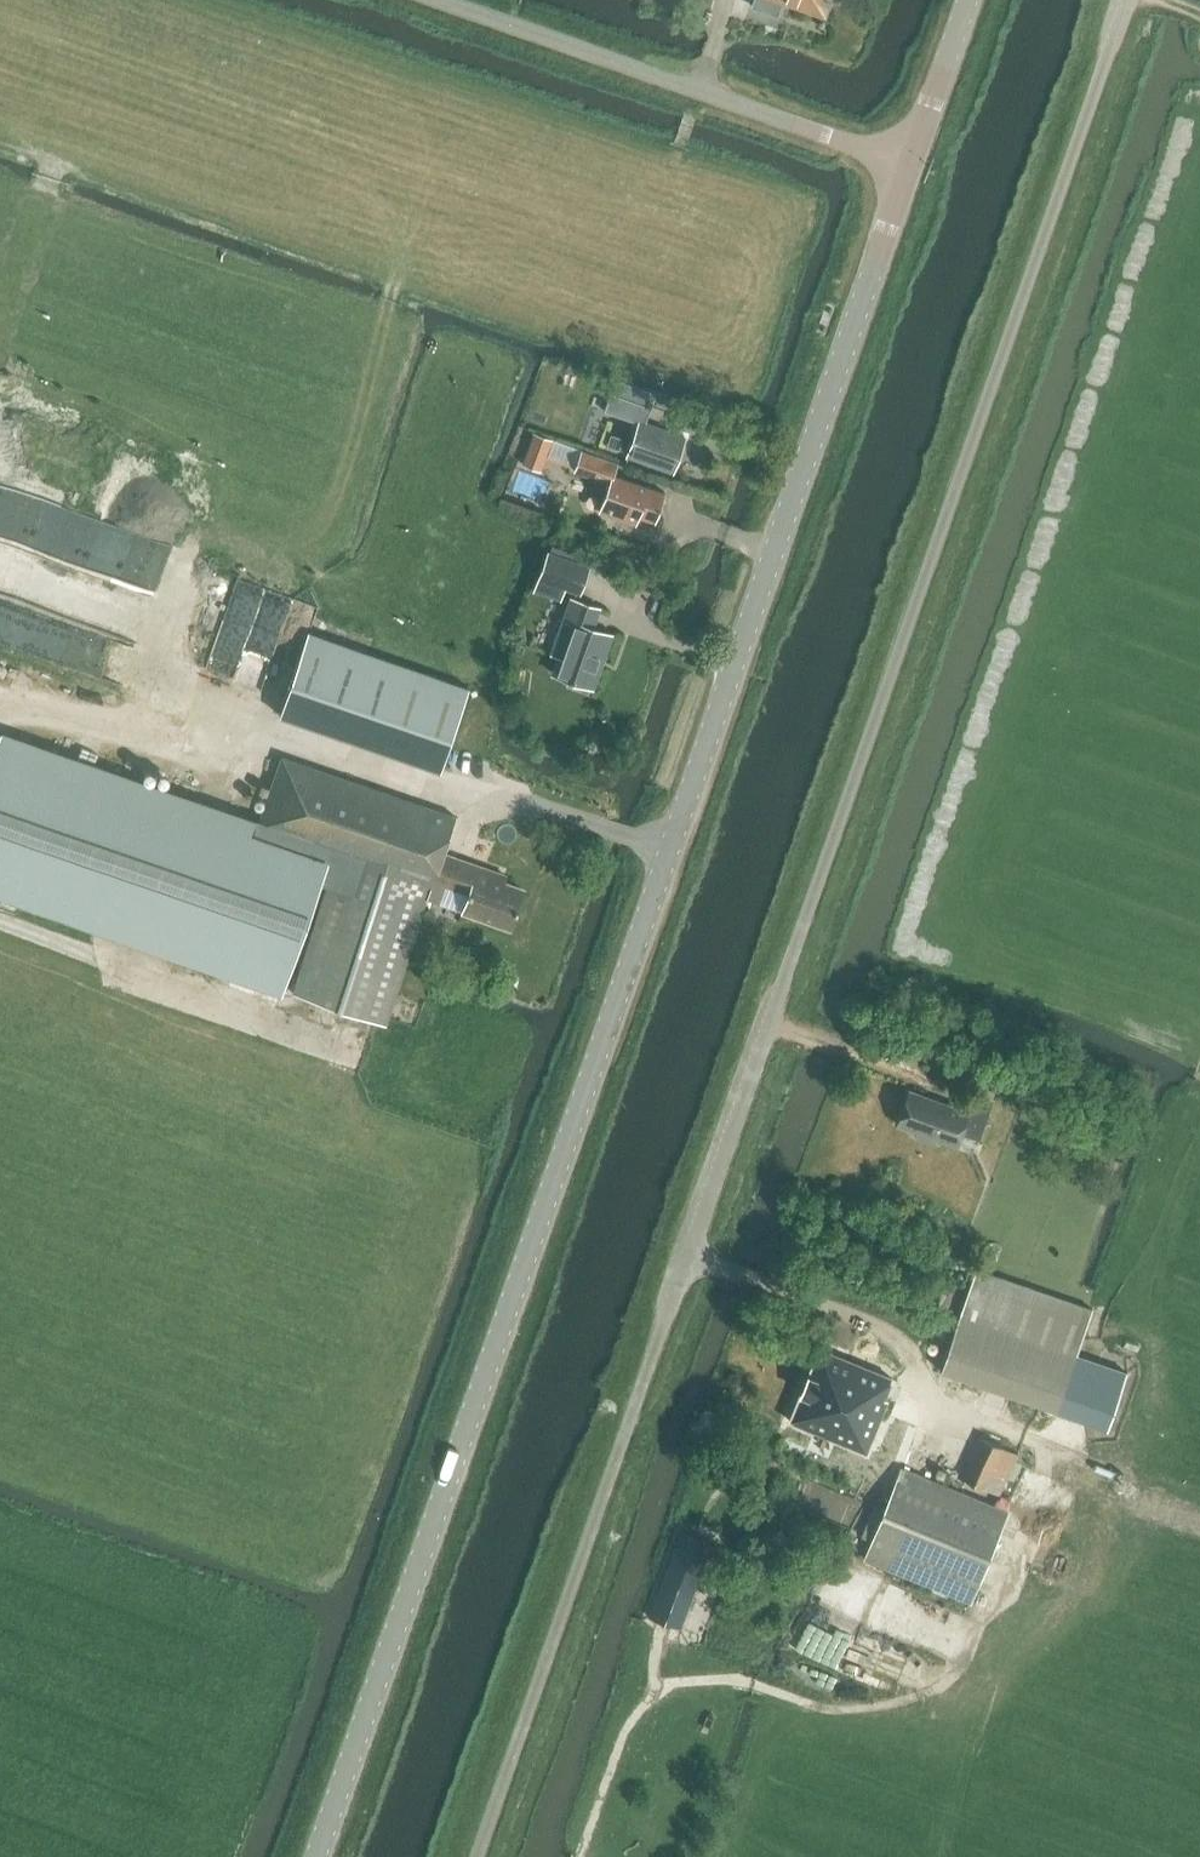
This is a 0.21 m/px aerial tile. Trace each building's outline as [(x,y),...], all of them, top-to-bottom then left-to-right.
[(826,16),(832,0),(778,0),(826,16)] [(629,452),(675,468),(677,464),(686,435),(644,422),(650,407),(624,398),(619,413),(640,421),(629,452)] [(583,446),(586,428),(563,426),(561,444),(583,446)] [(525,464),(542,470),(554,436),(537,430),(525,464)] [(614,473),(619,459),(584,447),(576,469),(611,481),(601,510),(637,522),(640,513),(657,518),(667,492),(614,473)] [(175,524),(69,492),(55,539),(0,523),(0,576),(146,620),(175,524)] [(581,593),(591,566),(585,564),(549,551),(547,550),(538,578),(566,588),(581,593)] [(609,602),(621,606),(627,585),(615,581),(609,602)] [(552,671),(594,687),(613,633),(595,627),(601,607),(571,596),(563,617),(571,619),(552,671)] [(309,632),(280,716),(441,771),(469,688),(309,632)] [(0,738),(0,892),(283,990),(319,883),(327,886),(293,993),(386,1025),(427,900),(426,900),(431,887),(432,887),(433,883),(468,894),(463,909),(464,909),(512,926),(524,891),(496,881),(499,874),(443,855),(456,816),(282,757),(259,820),(257,826),(1,736),(0,738)] [(423,1008),(429,980),(406,975),(400,1003),(423,1008)] [(918,1132),(916,1137),(935,1144),(937,1138),(957,1146),(961,1133),(980,1140),(993,1102),(966,1092),(960,1108),(910,1090),(897,1125),(918,1132)] [(960,1315),(941,1371),(1103,1426),(1121,1371),(1076,1356),(1091,1310),(977,1271),(962,1316),(960,1315)] [(790,1418),(789,1421),(792,1422),(792,1421),(866,1452),(887,1399),(884,1398),(892,1378),(821,1349),(822,1349),(819,1348),(818,1350),(819,1350),(809,1374),(808,1376),(801,1393),(801,1392),(800,1395),(791,1419),(790,1418)] [(962,1478),(1000,1495),(1018,1454),(979,1436),(962,1478)] [(894,1486),(865,1558),(971,1603),(1009,1510),(933,1479),(902,1466),(894,1486)] [(648,1616),(679,1628),(712,1542),(681,1530),(648,1616)] [(807,1665),(823,1672),(831,1654),(815,1648),(807,1665)]
